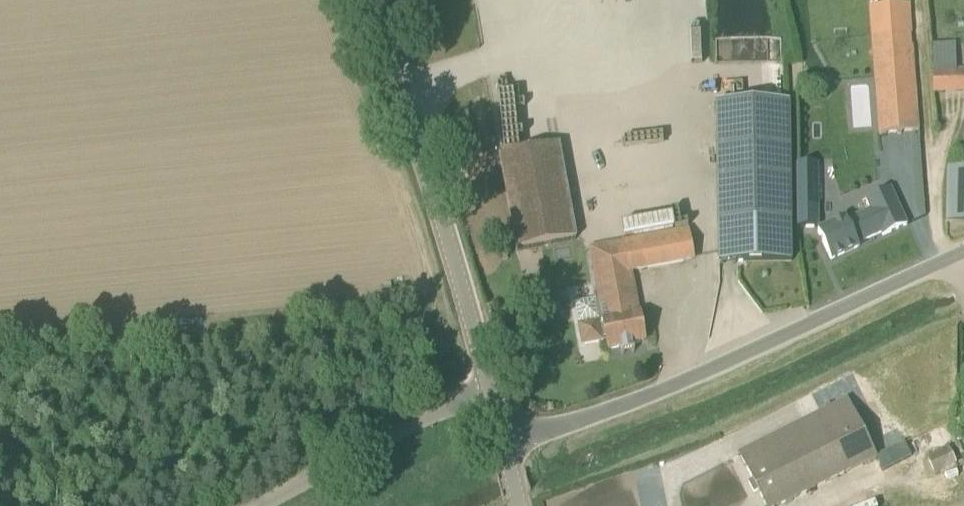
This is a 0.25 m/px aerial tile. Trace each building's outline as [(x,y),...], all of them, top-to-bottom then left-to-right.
[(871,31),(878,118),(917,115),(909,4),(870,7),(870,8),(871,31)] [(956,67),(957,41),(933,41),(932,91),(963,92),(963,67),(956,67)] [(503,94),(503,119),(534,119),(534,94),(503,94)] [(792,261),(789,102),(716,103),(719,262),(792,261)] [(500,155),(517,249),(576,238),(559,144),(500,155)] [(824,163),(796,163),(797,219),(824,219),(824,203),(824,163)] [(949,167),(948,222),(963,223),(963,167),(949,167)] [(863,200),(868,211),(847,220),(846,219),(818,231),(831,259),(859,247),(858,243),(882,233),(883,236),(907,225),(890,187),(863,200)] [(590,248),(600,298),(575,303),(579,325),(582,342),(586,344),(599,342),(602,338),(606,337),(608,349),(645,342),(640,313),(639,314),(631,270),(694,259),(688,229),(590,248)] [(782,433),(740,454),(753,480),(750,482),(754,491),(758,489),(766,505),(778,505),(875,457),(847,400),(782,433)]
